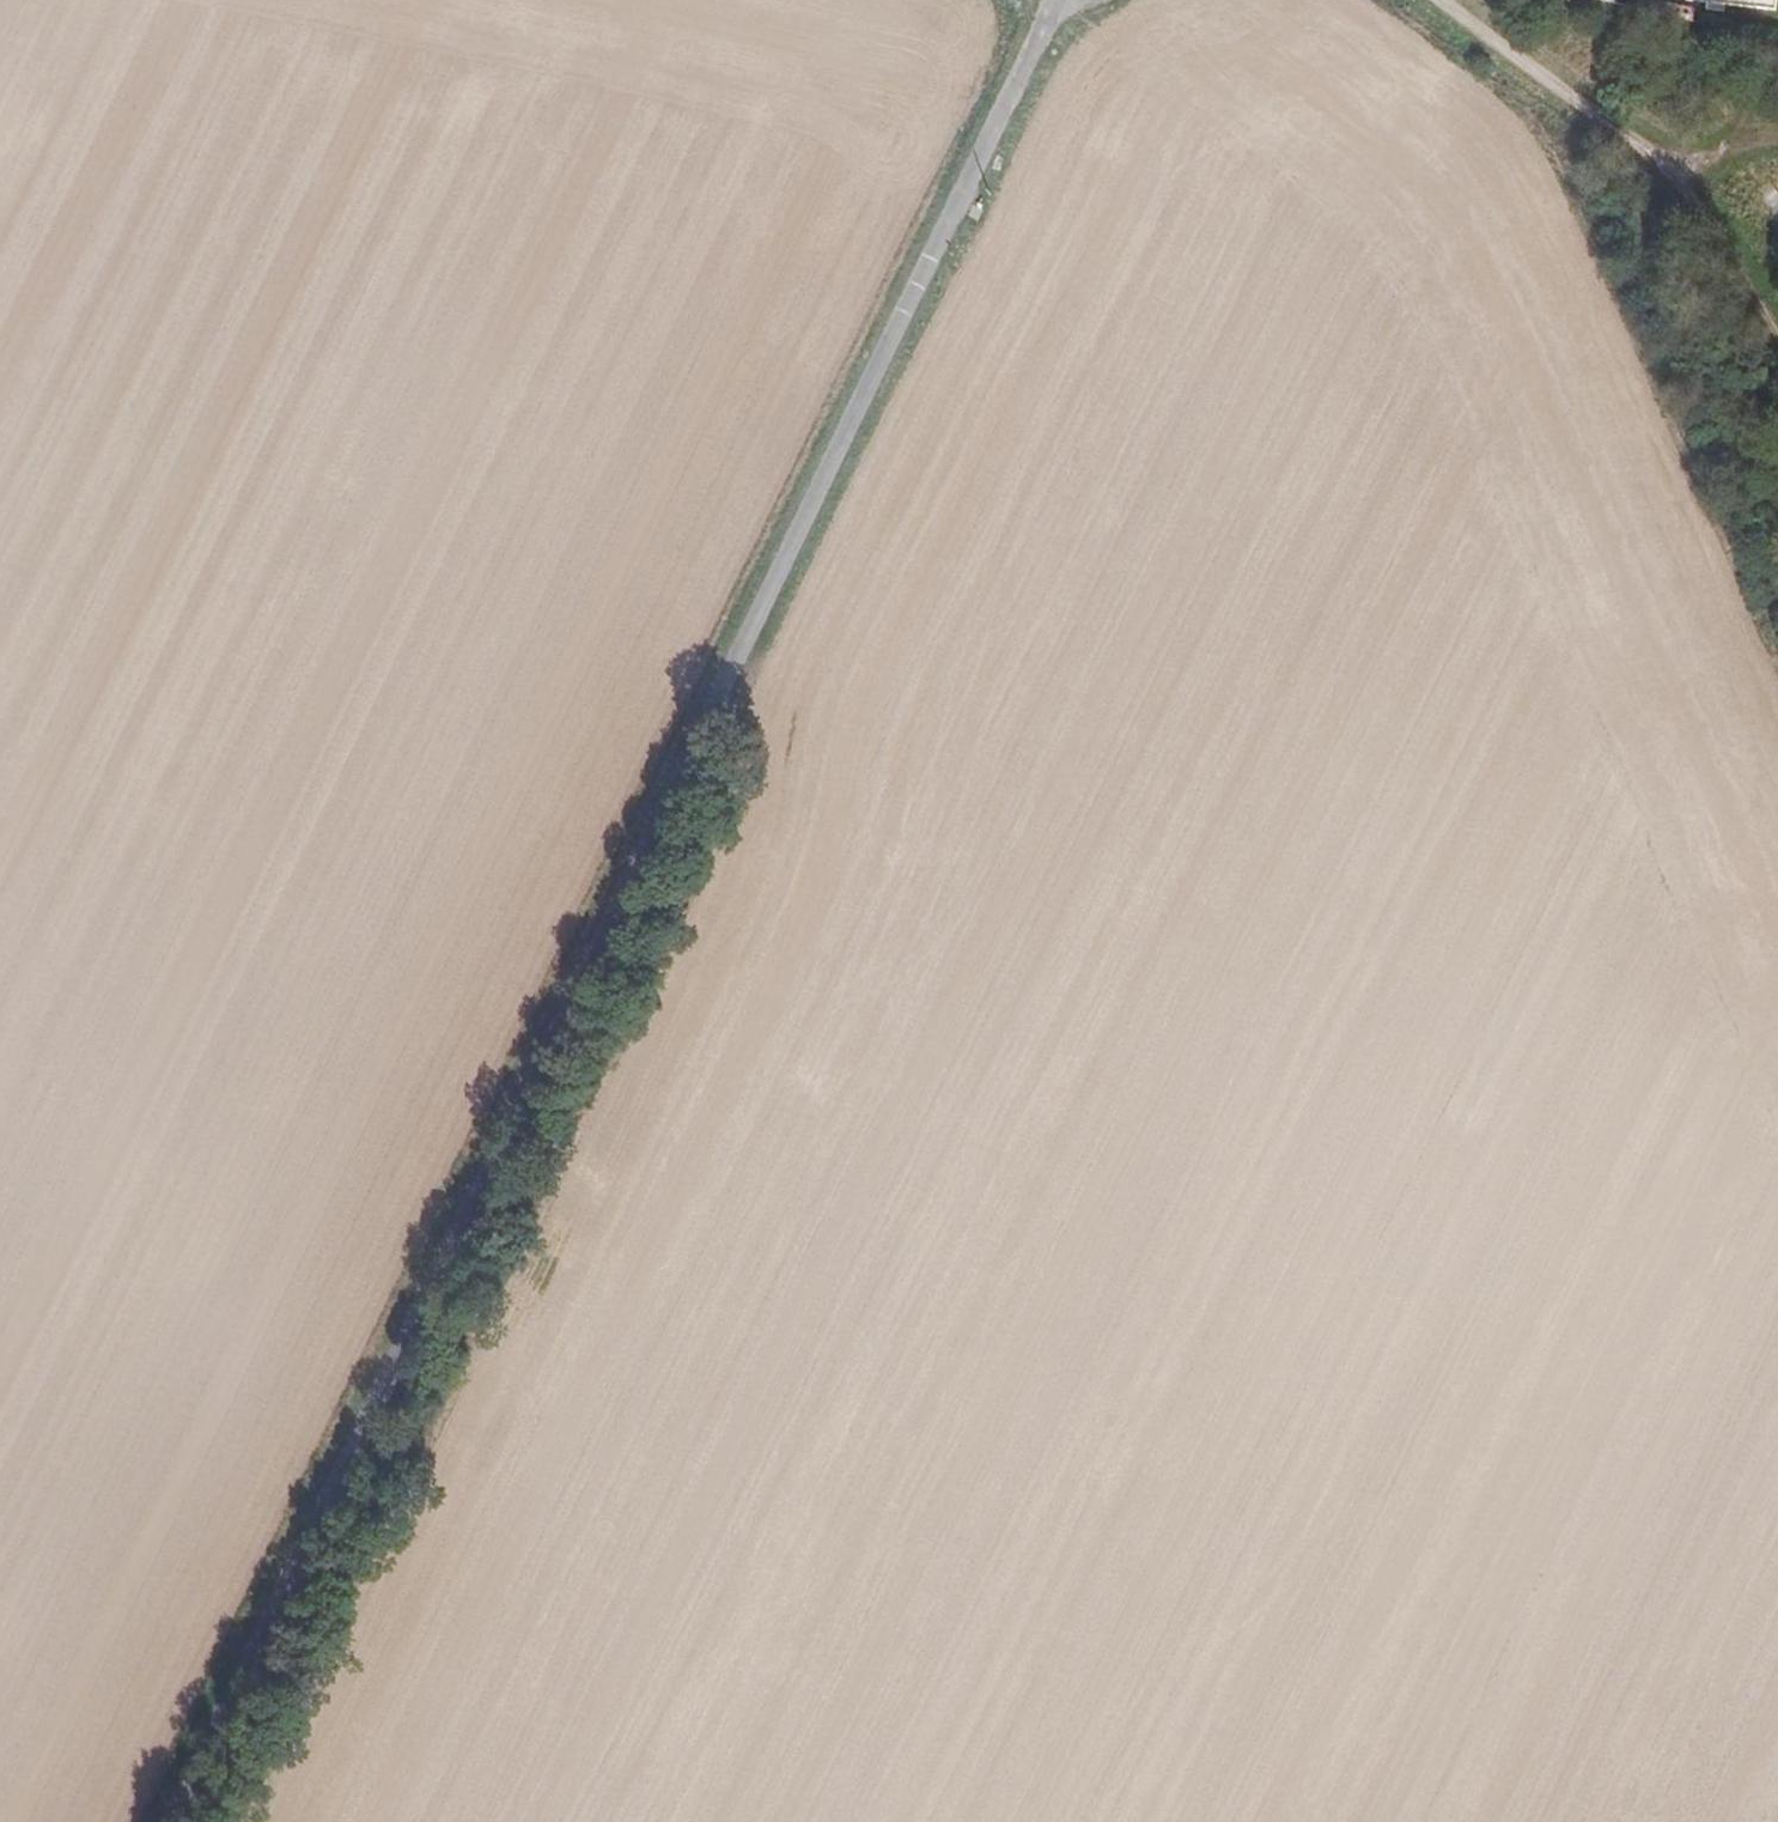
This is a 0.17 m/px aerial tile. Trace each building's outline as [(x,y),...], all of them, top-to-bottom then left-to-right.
[(1685,8),(1686,0),(1645,0),(1644,1),(1644,6),(1685,15),(1685,8)]
